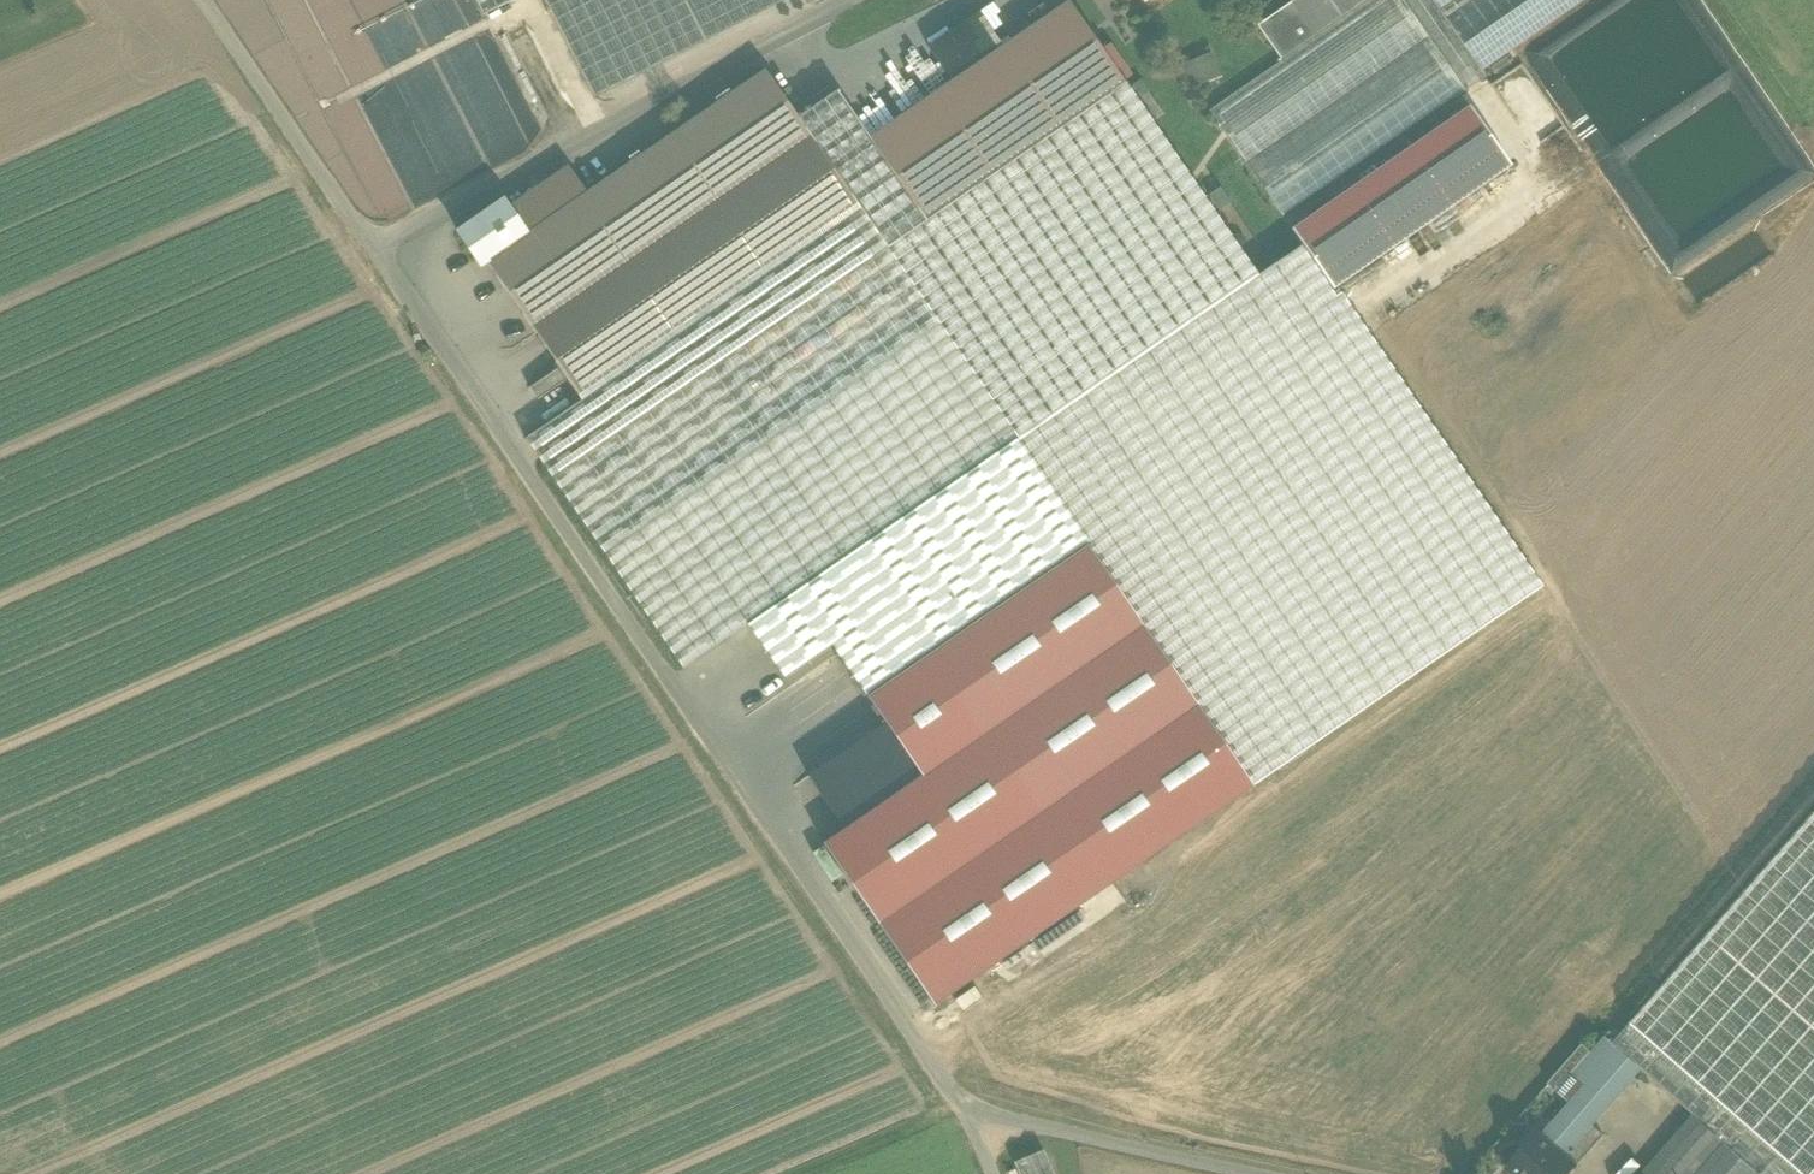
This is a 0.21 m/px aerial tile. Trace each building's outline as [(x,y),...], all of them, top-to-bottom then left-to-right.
[(483,17),(517,0),(474,0),(483,17)] [(684,0),(544,0),(594,98),(705,42),(684,0)] [(705,42),(787,0),(684,0),(705,42)] [(1208,111),(1245,164),(1427,39),(1400,0),(1368,0),(1280,60),(1208,111)] [(1291,5),(1290,3),(1257,26),(1280,60),(1368,0),(1298,0),(1291,5)] [(1427,39),(1464,92),(1484,78),(1481,74),(1444,20),(1438,12),(1430,0),(1400,0),(1427,39)] [(1438,12),(1456,0),(1430,0),(1438,12)] [(1444,20),(1481,74),(1587,0),(1473,0),(1444,20)] [(1123,82),(1068,2),(869,139),(924,219),(1123,82)] [(1427,39),(1245,164),(1281,217),(1464,92),(1427,39)] [(1210,52),(1186,58),(1193,82),(1217,76),(1210,52)] [(527,234),(486,263),(531,328),(809,139),(764,73),(586,194),(527,234)] [(857,208),(578,397),(582,401),(526,440),(683,670),(747,626),(1016,442),(1256,277),(1126,87),(884,249),(857,208)] [(882,125),(863,97),(852,105),(871,133),(882,125)] [(1510,168),(1468,108),(1291,231),(1302,248),(1332,293),(1337,290),(1510,168)] [(809,139),(531,328),(578,397),(857,208),(809,139)] [(568,167),(508,208),(527,234),(586,194),(568,167)] [(504,202),(458,234),(477,263),(485,264),(486,263),(527,234),(508,208),(504,202)] [(1302,248),(1016,442),(1087,545),(1143,627),(1197,707),(1252,787),(1542,590),(1337,290),(1332,293),(1302,248)] [(1016,442),(747,626),(784,679),(830,647),(864,696),(1087,545),(1016,442)] [(1143,627),(1087,545),(864,696),(921,778),(1143,627)] [(921,778),(823,845),(877,925),(1197,707),(1143,627),(921,778)] [(1197,707),(877,925),(935,1006),(1252,787),(1197,707)] [(1622,1020),(1629,1026),(1613,1044),(1642,1070),(1693,1116),(1724,1143),(1731,1150),(1738,1142),(1767,1168),(1762,1173),(1813,1173),(1813,799),(1622,1020)] [(1605,1037),(1573,1074),(1586,1085),(1598,1071),(1622,1092),(1642,1070),(1613,1044),(1605,1037)] [(1586,1085),(1541,1137),(1565,1158),(1593,1125),(1622,1092),(1598,1071),(1586,1085)] [(1643,1173),(1697,1173),(1698,1173),(1724,1143),(1693,1116),(1643,1173)] [(1565,1158),(1575,1167),(1604,1134),(1593,1125),(1565,1158)] [(1508,1169),(1515,1173),(1569,1173),(1575,1167),(1565,1158),(1541,1137),(1538,1135),(1508,1169)] [(1738,1142),(1731,1150),(1759,1173),(1762,1173),(1767,1168),(1738,1142)] [(1724,1143),(1698,1173),(1700,1173),(1759,1173),(1731,1150),(1724,1143)] [(1043,1151),(1014,1164),(1018,1173),(1053,1173),(1043,1151)]
